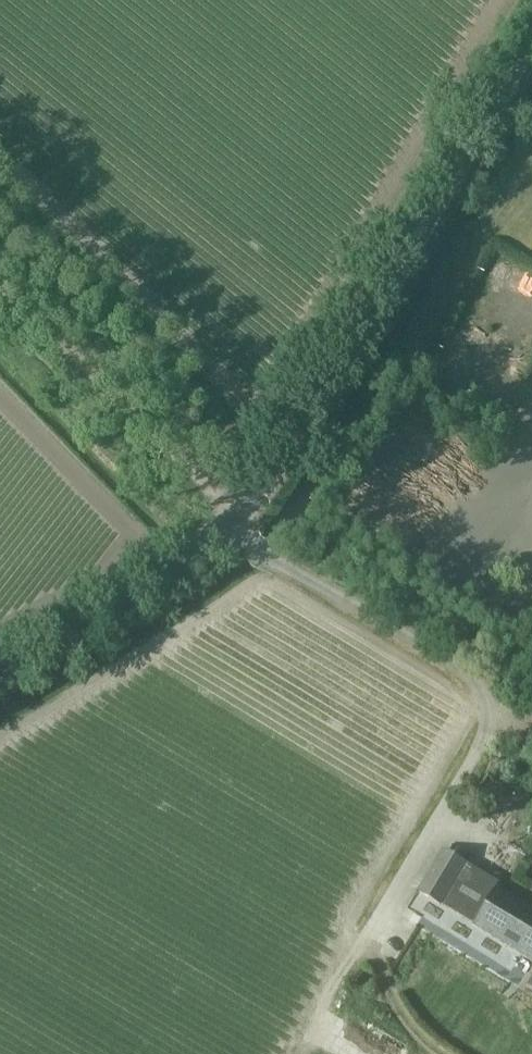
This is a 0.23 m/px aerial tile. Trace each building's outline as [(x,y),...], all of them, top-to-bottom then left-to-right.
[(499,899),(502,894),(443,859),(420,899),(531,965),(531,919),(499,899)]
